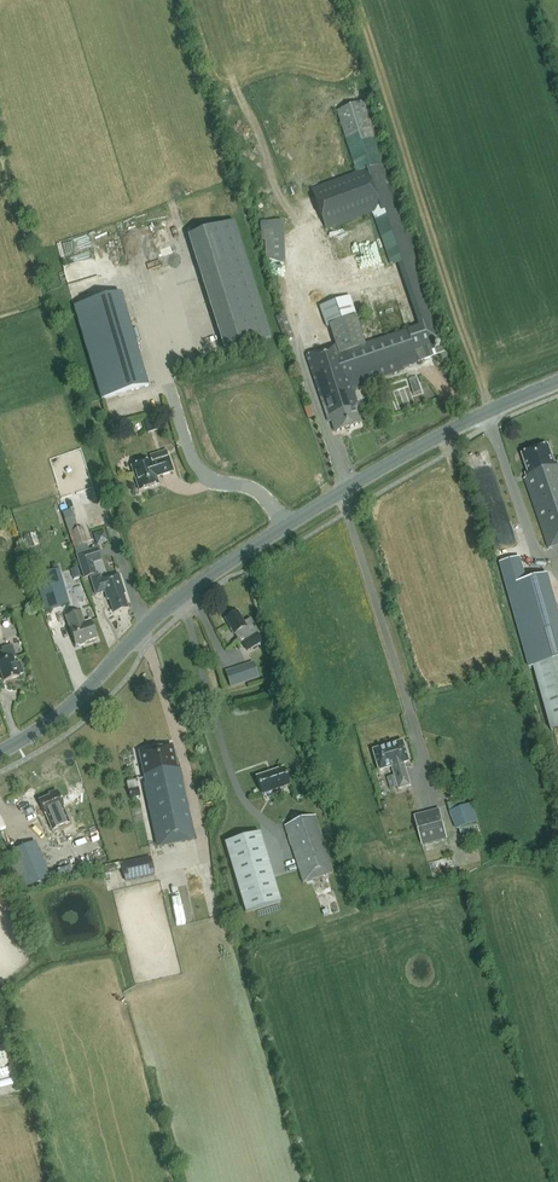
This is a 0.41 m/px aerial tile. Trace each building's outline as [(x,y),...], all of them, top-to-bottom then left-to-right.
[(371,179),(391,173),(368,99),(338,108),(357,172),(368,169),(371,179)] [(311,190),(326,229),(381,208),(366,169),(311,190)] [(238,219),(190,233),(224,350),(271,337),(238,219)] [(284,219),(268,220),(270,259),(286,258),(284,219)] [(393,264),(403,261),(392,229),(387,231),(384,223),(379,225),(393,264)] [(121,255),(139,250),(134,233),(116,239),(121,255)] [(74,307),(101,400),(148,386),(121,293),(74,307)] [(407,331),(365,346),(349,296),(320,306),(327,328),(330,327),(336,346),(306,356),(327,417),(329,416),(335,432),(360,423),(355,407),(358,406),(351,387),(404,370),(403,368),(418,363),(407,331)] [(284,314),(275,317),(285,343),(294,339),(284,314)] [(308,419),(314,416),(309,404),(304,407),(308,419)] [(557,547),(557,462),(555,463),(550,445),(525,454),(530,471),(527,472),(529,479),(526,480),(549,550),(557,547)] [(131,467),(139,491),(158,484),(156,477),(173,472),(168,458),(151,463),(150,460),(131,467)] [(73,531),(73,532),(69,533),(76,555),(84,579),(97,574),(93,563),(101,561),(97,548),(88,550),(87,545),(88,544),(83,528),(73,531)] [(99,544),(110,541),(107,529),(96,532),(99,544)] [(107,594),(113,613),(128,608),(123,595),(125,594),(118,574),(101,579),(100,575),(90,578),(96,595),(105,592),(106,595),(107,594)] [(70,604),(62,577),(50,580),(53,594),(46,596),(50,610),(70,604)] [(509,587),(532,668),(557,661),(557,627),(544,577),(509,587)] [(85,643),(97,639),(90,620),(84,623),(80,611),(78,612),(78,611),(67,614),(68,616),(65,617),(76,646),(79,645),(79,646),(85,644),(85,643)] [(234,633),(238,641),(243,638),(245,642),(242,644),(247,652),(262,643),(258,635),(259,634),(250,619),(243,623),(237,613),(226,619),(231,628),(229,629),(232,634),(234,633)] [(15,664),(13,658),(16,657),(12,645),(2,648),(3,651),(0,652),(0,670),(4,681),(19,676),(19,675),(24,674),(20,662),(15,664)] [(258,678),(253,662),(225,671),(230,687),(258,678)] [(397,790),(410,786),(403,764),(409,762),(403,741),(372,750),(379,772),(390,768),(392,776),(386,778),(390,790),(396,788),(397,790)] [(157,848),(195,840),(179,767),(176,768),(172,747),(140,754),(146,783),(143,783),(157,848)] [(262,795),(289,786),(284,769),(256,778),(262,795)] [(127,782),(130,799),(139,797),(136,780),(127,782)] [(60,825),(68,821),(62,809),(65,808),(57,791),(49,794),(50,797),(39,801),(45,815),(53,811),(60,825)] [(472,804),(450,812),(456,830),(478,823),(472,804)] [(440,809),(414,816),(422,846),(447,840),(440,809)] [(316,817),(284,826),(302,882),(333,872),(316,817)] [(261,832),(225,843),(245,913),(281,902),(261,832)] [(35,842),(7,854),(22,890),(50,879),(35,842)] [(121,863),(125,882),(155,876),(151,857),(121,863)]
